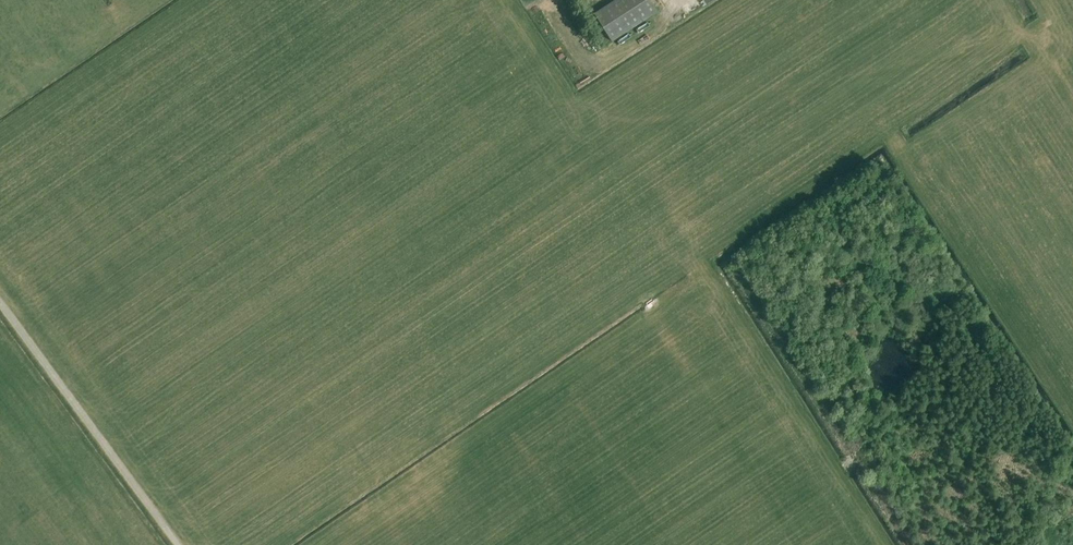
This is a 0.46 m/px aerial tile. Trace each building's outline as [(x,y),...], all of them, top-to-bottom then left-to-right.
[(650,0),(616,0),(594,14),(612,42),(658,12),(650,0)]
